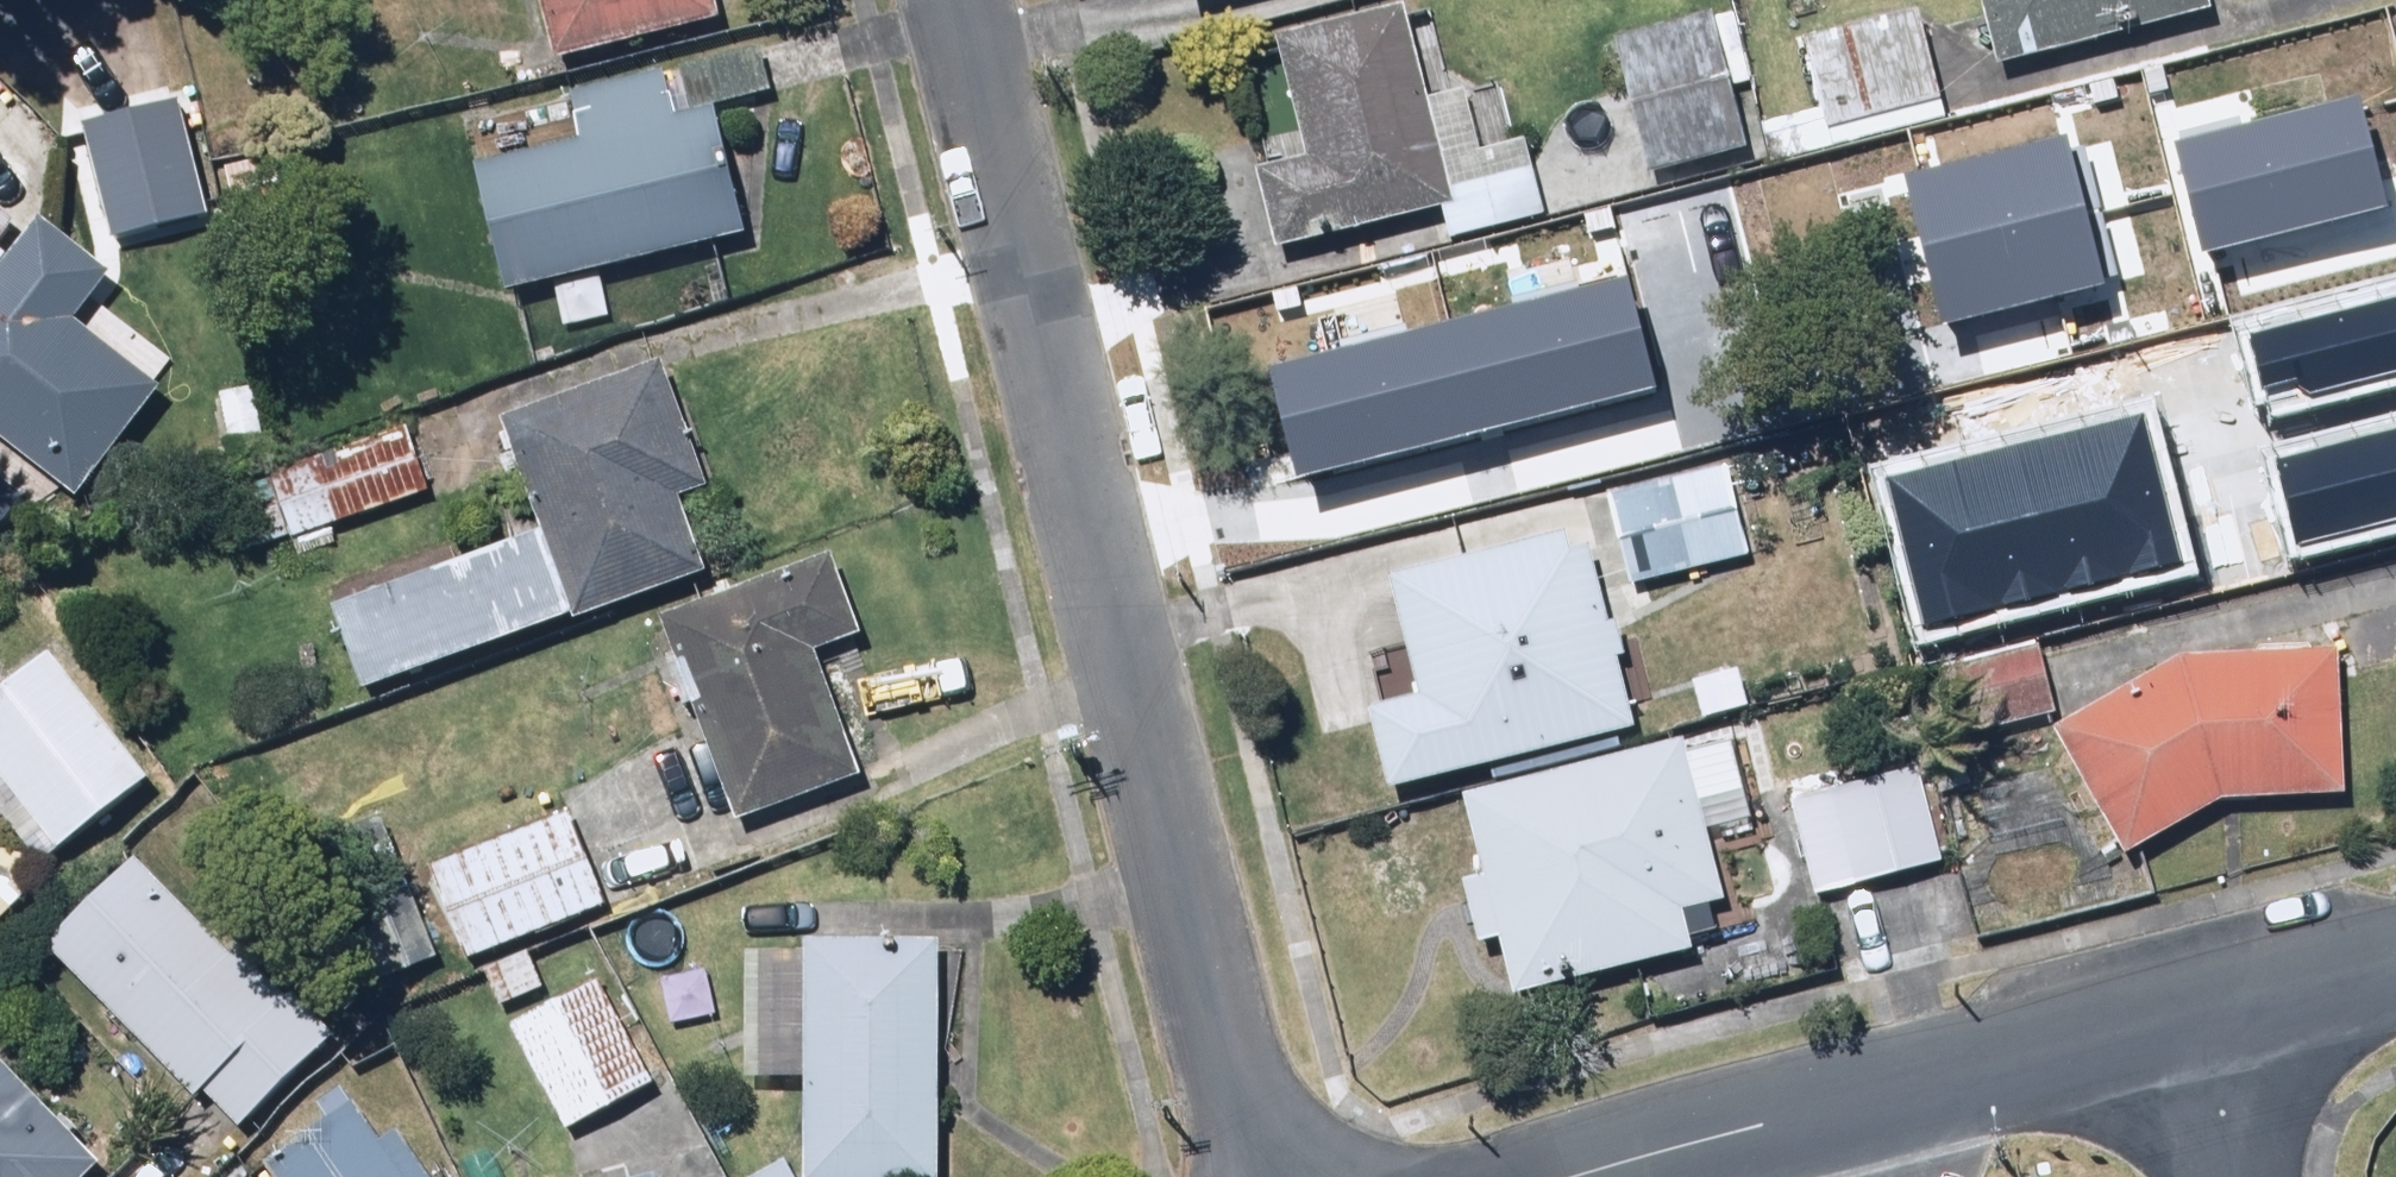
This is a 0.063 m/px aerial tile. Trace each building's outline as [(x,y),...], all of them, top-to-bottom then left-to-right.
[(548,65),(718,20),(713,0),(531,0),(548,65)] [(1189,9),(1226,0),(1187,0),(1189,9)] [(1992,68),(2207,5),(2206,0),(1972,0),(1992,68)] [(1421,111),(1396,12),(1267,43),(1296,160),(1240,175),(1260,256),(1434,213),(1443,250),(1542,226),(1521,141),(1482,150),(1469,99),(1421,111)] [(1942,120),(1920,19),(1803,45),(1817,108),(1788,115),(1780,79),(1749,86),(1765,159),(1942,120)] [(1743,154),(1708,21),(1618,45),(1652,177),(1743,154)] [(673,73),(685,118),(701,114),(776,94),(764,49),(673,73)] [(492,300),(733,236),(701,114),(685,118),(668,122),(656,77),(563,101),(572,136),(456,166),(492,300)] [(2183,138),(2209,245),(2384,203),(2358,96),(2183,138)] [(1902,176),(1938,323),(2109,282),(2073,135),(1902,176)] [(136,418),(170,371),(121,335),(106,357),(65,327),(103,276),(30,223),(0,263),(0,450),(73,503),(136,418)] [(1303,483),(1661,391),(1629,269),(1271,360),(1303,483)] [(2264,400),(2395,371),(2395,297),(2248,330),(2264,400)] [(493,426),(533,537),(321,612),(353,701),(702,577),(676,504),(701,495),(656,368),(493,426)] [(1885,478),(1920,628),(2183,568),(2148,418),(1885,478)] [(2302,535),(2395,514),(2395,441),(2287,465),(2302,535)] [(408,446),(234,509),(251,558),(426,496),(408,446)] [(1719,469),(1595,501),(1619,592),(1743,559),(1719,469)] [(1582,539),(1381,588),(1410,706),(1364,717),(1383,796),(1630,736),(1582,539)] [(830,560),(658,620),(730,825),(852,783),(810,663),(860,646),(830,560)] [(2054,717),(2033,652),(1925,686),(1946,752),(2054,717)] [(2335,809),(2336,659),(2180,658),(2046,731),(2119,862),(2215,808),(2335,809)] [(38,683),(0,718),(0,835),(35,872),(131,784),(38,683)] [(1678,751),(1675,741),(1454,803),(1477,884),(1450,892),(1467,953),(1490,946),(1506,1003),(1692,951),(1682,917),(1718,906),(1689,804),(1740,790),(1725,738),(1678,751)] [(1933,865),(1906,769),(1783,803),(1810,899),(1933,865)] [(594,883),(565,815),(421,877),(460,970),(677,877),(666,852),(594,883)] [(326,1030),(135,860),(36,949),(189,1096),(195,1090),(233,1127),(326,1030)] [(737,954),(739,1084),(795,1083),(796,1176),(928,1176),(933,945),(793,942),(793,957),(737,954)] [(595,982),(501,1027),(555,1138),(649,1092),(595,982)] [(0,1079),(0,1176),(88,1176),(91,1173),(65,1146),(0,1079)] [(266,1176),(412,1176),(361,1104),(263,1172),(266,1176)]
